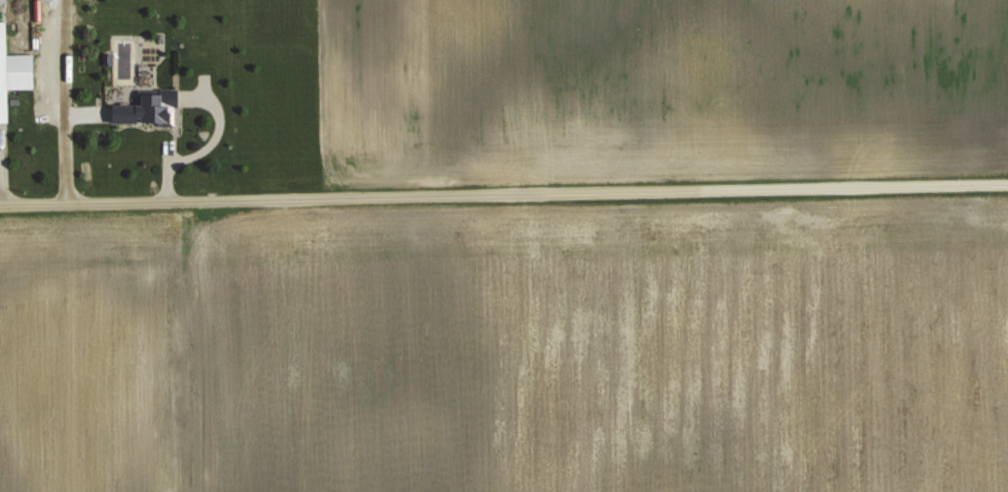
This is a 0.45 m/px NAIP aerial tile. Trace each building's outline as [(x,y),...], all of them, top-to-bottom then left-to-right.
[(8,123),(7,89),(33,89),(32,54),(6,55),(5,22),(0,22),(0,123),(8,123)] [(176,104),(112,104),(112,124),(135,123),(135,148),(154,148),(154,123),(176,123),(176,104)]
